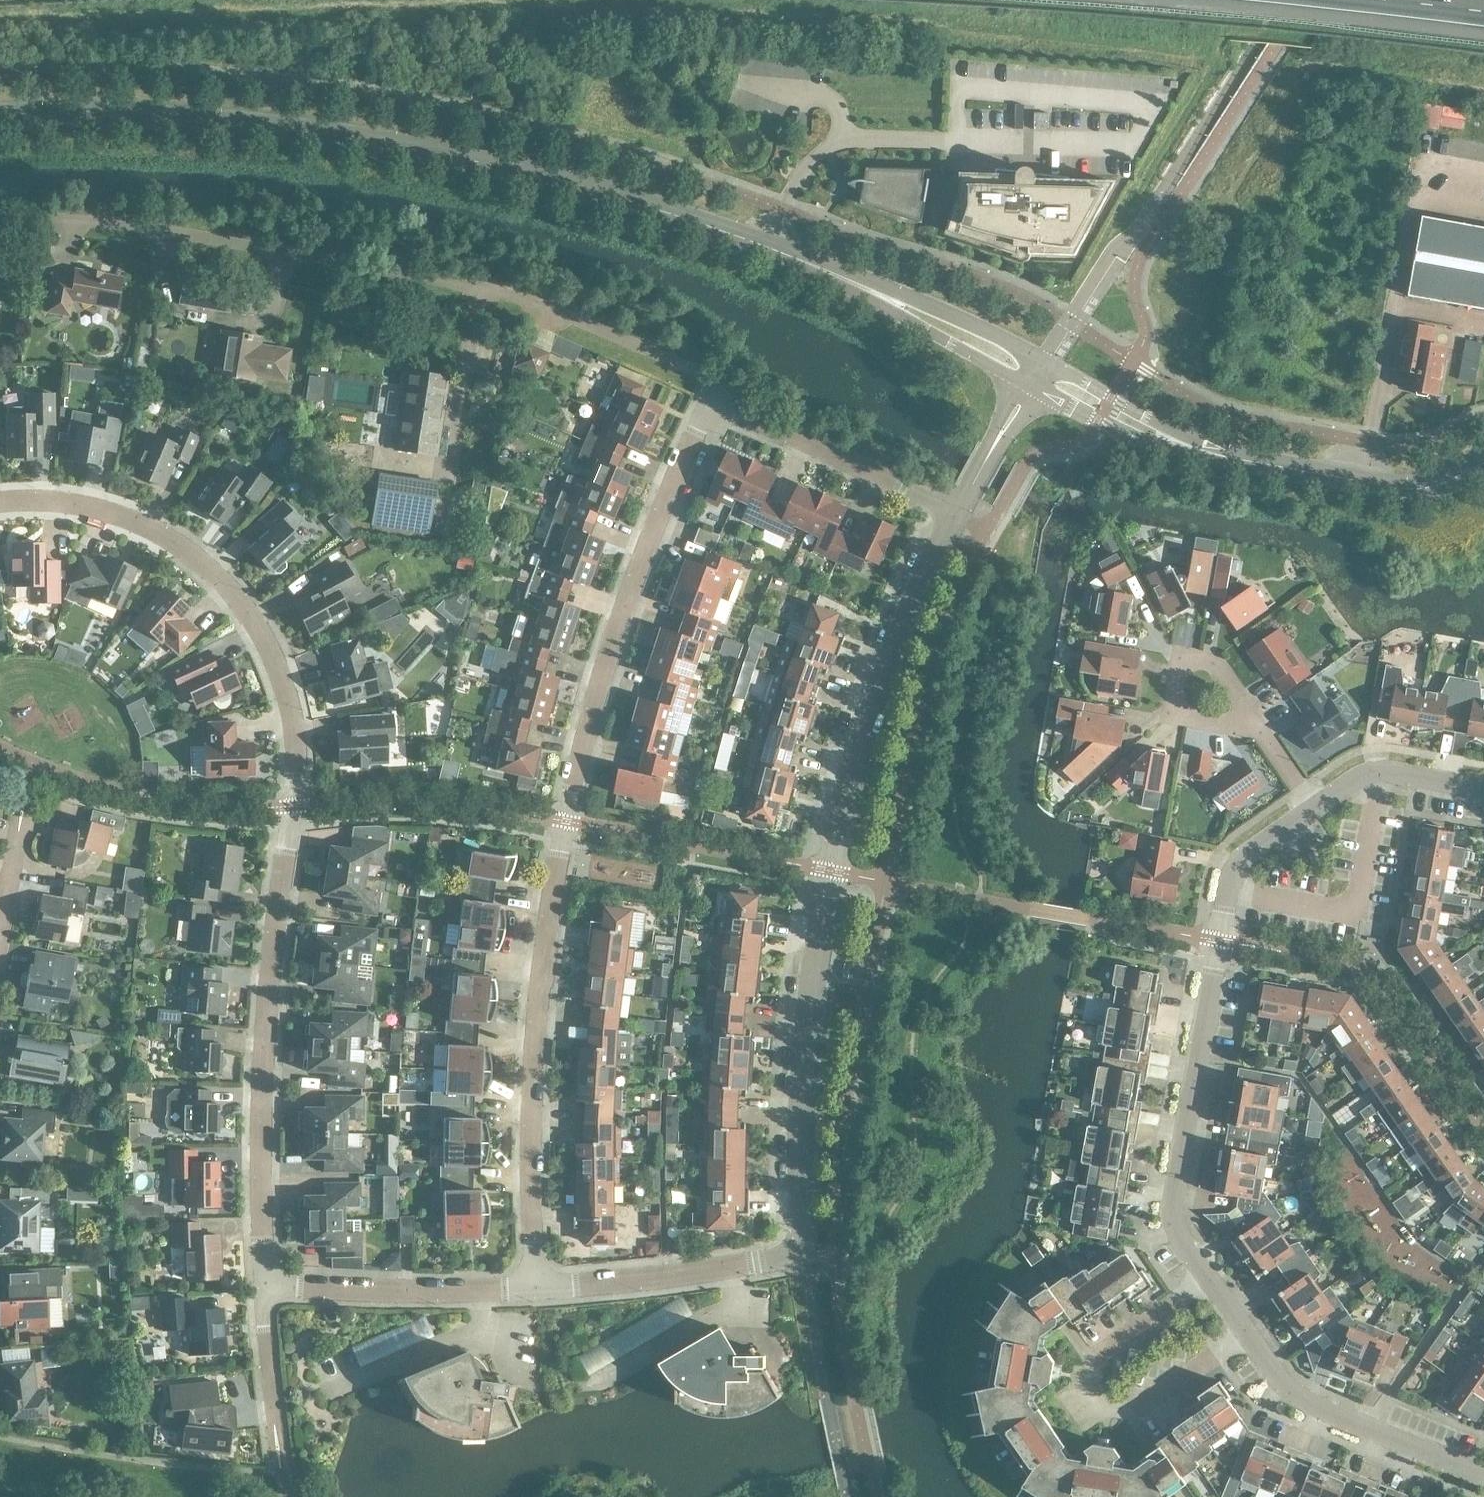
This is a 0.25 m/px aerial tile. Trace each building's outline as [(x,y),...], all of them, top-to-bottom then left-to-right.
[(861,190),(864,191),(862,204),(923,224),(932,170),(868,168),(866,181),(862,181),(859,181),(857,181),(854,182),(850,183),(849,183),(849,185),(850,185),(853,187),(856,188),(861,190)] [(1026,225),(1026,248),(1032,248),(1031,255),(1076,256),(1088,233),(1091,223),(1092,213),(1099,213),(1115,183),(1047,181),(1046,186),(1036,186),(1036,177),(1035,174),(1033,171),(1029,170),(1026,170),(1023,171),(1020,173),(1019,177),(1019,182),(1020,182),(1019,225),(1026,225)] [(1020,182),(1019,182),(1008,182),(1009,176),(962,175),(961,205),(958,204),(949,232),(1019,256),(1020,248),(1026,248),(1026,225),(1019,225),(1020,182)] [(1424,217),(1409,296),(1483,310),(1483,228),(1424,217)] [(47,312),(49,312),(69,316),(72,300),(116,308),(122,278),(104,275),(104,274),(89,271),(88,272),(76,270),(75,280),(54,276),(47,312)] [(228,311),(232,292),(184,283),(181,302),(228,311)] [(1418,395),(1428,397),(1431,394),(1439,395),(1448,348),(1433,345),(1435,330),(1405,324),(1399,355),(1414,358),(1408,390),(1417,391),(1418,395)] [(289,352),(250,346),(251,337),(223,332),(219,355),(226,356),(222,377),(253,382),(254,374),(285,379),(289,352)] [(549,353),(526,342),(515,367),(538,378),(549,353)] [(79,380),(81,367),(71,366),(69,379),(79,380)] [(52,381),(61,381),(61,368),(52,367),(52,381)] [(396,450),(436,456),(448,378),(408,371),(396,450)] [(600,408),(617,415),(654,432),(659,422),(656,420),(661,409),(639,399),(644,387),(616,374),(600,408)] [(9,458),(41,457),(41,425),(54,425),(54,394),(30,395),(30,408),(19,408),(19,415),(8,415),(9,458)] [(145,397),(137,394),(133,403),(142,407),(145,397)] [(102,443),(116,446),(120,420),(72,411),(67,442),(73,443),(70,460),(98,465),(102,443)] [(584,441),(613,454),(619,442),(641,453),(646,442),(649,443),(654,432),(617,415),(613,425),(595,419),(584,441)] [(149,433),(135,467),(144,471),(141,478),(164,488),(177,458),(188,463),(199,437),(179,429),(173,443),(149,433)] [(587,483),(625,498),(630,487),(627,485),(631,475),(609,465),(613,454),(584,441),(575,464),(591,473),(587,483)] [(737,499),(738,499),(754,463),(738,455),(737,457),(730,454),(708,502),(719,507),(720,503),(732,509),(737,499)] [(767,529),(778,504),(767,499),(777,476),(770,472),(771,470),(754,463),(738,499),(751,505),(744,519),(767,529)] [(235,478),(222,469),(214,480),(212,479),(194,504),(222,524),(243,495),(256,504),(271,482),(249,467),(242,477),(235,478)] [(506,475),(493,471),(491,485),(501,489),(506,475)] [(428,517),(432,485),(380,475),(375,509),(428,517)] [(556,510),(586,521),(590,510),(613,519),(617,508),(621,509),(625,498),(587,483),(570,476),(556,510)] [(809,532),(825,495),(809,488),(808,490),(801,486),(790,510),(778,504),(767,529),(789,539),(796,526),(809,532)] [(838,562),(849,537),(837,531),(848,508),(841,505),(842,503),(825,495),(809,532),(822,537),(815,551),(838,562)] [(298,519),(282,501),(260,521),(269,531),(250,548),(271,572),(273,570),(276,573),(280,573),(286,568),(286,564),(283,561),(302,543),(288,528),(298,519)] [(543,545),(599,565),(603,554),(600,552),(604,541),(581,533),(586,521),(556,510),(543,545)] [(849,537),(838,562),(860,572),(867,558),(880,564),(897,528),(872,517),(861,542),(849,537)] [(356,531),(350,525),(339,534),(345,541),(356,531)] [(721,535),(700,528),(695,543),(715,550),(721,535)] [(449,545),(450,537),(436,536),(435,544),(449,545)] [(43,562),(43,544),(13,544),(13,559),(10,562),(10,568),(13,572),(13,587),(32,586),(33,603),(59,603),(59,562),(43,562)] [(530,580),(560,590),(565,578),(588,586),(591,576),(595,576),(599,565),(543,545),(539,557),(530,580)] [(1130,575),(1131,575),(1120,552),(1098,563),(1109,586),(1108,592),(1100,591),(1100,595),(1096,594),(1093,596),(1091,610),(1092,613),(1096,613),(1093,630),(1125,636),(1132,596),(1116,594),(1118,581),(1130,575)] [(1190,590),(1205,592),(1205,594),(1206,595),(1213,555),(1196,552),(1192,571),(1176,568),(1173,570),(1171,566),(1150,577),(1171,617),(1188,609),(1187,607),(1186,608),(1180,596),(1184,594),(1185,594),(1185,593),(1188,591),(1190,592),(1190,590)] [(680,583),(721,599),(729,602),(743,566),(710,554),(706,567),(688,560),(680,583)] [(473,570),(475,558),(458,555),(457,567),(473,570)] [(1229,581),(1230,573),(1233,558),(1221,556),(1214,597),(1225,599),(1229,605),(1223,609),(1238,629),(1268,608),(1254,588),(1248,592),(1240,581),(1241,579),(1240,579),(1237,582),(1229,581)] [(96,564),(82,558),(71,583),(92,593),(90,596),(119,608),(136,570),(108,557),(103,569),(95,565),(96,564)] [(359,590),(345,563),(315,579),(322,591),(295,606),(310,634),(349,613),(342,600),(359,590)] [(0,571),(0,584),(8,584),(7,571),(0,571)] [(537,621),(576,633),(580,622),(576,620),(580,609),(557,602),(560,590),(530,580),(523,603),(540,611),(537,621)] [(721,599),(680,583),(671,605),(689,612),(684,623),(717,635),(722,623),(714,620),(721,599)] [(443,602),(451,610),(465,596),(457,588),(443,602)] [(189,609),(166,589),(137,622),(160,642),(163,639),(179,653),(197,632),(186,622),(185,623),(180,619),(189,609)] [(1303,598),(1298,608),(1309,614),(1315,604),(1303,598)] [(801,642),(839,656),(847,634),(835,629),(840,615),(815,606),(801,642)] [(388,618),(394,633),(411,626),(409,619),(414,617),(410,609),(388,618)] [(508,650),(538,659),(542,648),(565,655),(569,644),(572,644),(576,633),(537,621),(534,630),(515,627),(508,650)] [(717,635),(684,623),(680,635),(663,629),(656,652),(698,666),(703,652),(711,653),(717,635)] [(1276,680),(1277,681),(1285,692),(1311,675),(1280,630),(1249,652),(1266,675),(1273,670),(1279,678),(1276,680)] [(839,656),(801,642),(789,638),(777,672),(815,685),(819,673),(827,676),(831,665),(834,663),(837,656),(839,656)] [(334,705),(378,694),(370,663),(366,665),(359,640),(332,647),(336,664),(338,663),(340,671),(326,675),(334,705)] [(1118,661),(1121,650),(1087,644),(1082,672),(1102,675),(1099,692),(1136,698),(1141,672),(1121,669),(1122,662),(1118,661)] [(508,689),(555,702),(559,691),(555,689),(558,678),(535,671),(538,659),(508,650),(496,647),(490,670),(511,678),(508,689)] [(698,666),(656,652),(648,675),(666,680),(662,692),(696,702),(701,683),(694,679),(698,666)] [(190,693),(194,695),(198,693),(203,704),(215,698),(217,702),(221,703),(229,700),(230,695),(228,692),(239,687),(226,659),(211,666),(207,664),(202,654),(170,669),(179,688),(186,685),(190,693)] [(1467,659),(1465,675),(1476,677),(1478,661),(1467,659)] [(1416,731),(1423,691),(1405,688),(1403,668),(1387,665),(1378,719),(1392,721),(1398,724),(1396,728),(1397,728),(1398,726),(1412,733),(1414,730),(1416,731)] [(765,706),(815,722),(817,713),(816,710),(819,699),(811,696),(815,685),(777,672),(765,706)] [(1423,691),(1416,731),(1419,731),(1419,734),(1435,733),(1435,735),(1436,735),(1436,731),(1443,730),(1456,733),(1466,679),(1450,677),(1442,694),(1423,691)] [(1456,733),(1469,735),(1476,738),(1474,742),(1475,742),(1476,740),(1483,744),(1483,702),(1481,682),(1466,679),(1456,733)] [(122,683),(114,692),(122,698),(130,690),(122,683)] [(1347,732),(1346,728),(1349,726),(1331,701),(1328,703),(1314,683),(1295,697),(1309,716),(1296,725),(1314,751),(1336,736),(1339,738),(1342,737),(1345,735),(1347,732)] [(488,722),(519,730),(522,718),(546,724),(549,713),(552,713),(555,702),(508,689),(502,712),(492,709),(488,722)] [(696,702),(662,692),(659,704),(641,699),(635,722),(678,734),(684,712),(692,714),(696,702)] [(1085,705),(1062,700),(1058,718),(1079,721),(1075,739),(1077,739),(1073,764),(1065,771),(1078,784),(1118,747),(1122,747),(1127,721),(1084,714),(1085,705)] [(754,741),(794,752),(797,741),(805,743),(809,732),(812,730),(815,722),(765,706),(754,741)] [(338,734),(340,764),(353,764),(353,767),(366,766),(366,763),(387,762),(385,738),(394,738),(392,717),(357,719),(358,730),(355,733),(338,734)] [(250,775),(254,775),(253,743),(235,744),(235,722),(208,723),(209,745),(205,745),(206,777),(235,776),(237,780),(241,782),(245,782),(248,779),(250,775)] [(519,730),(488,722),(483,746),(500,752),(496,770),(519,776),(518,783),(534,787),(539,768),(535,766),(540,747),(516,742),(519,730)] [(678,734),(635,722),(628,745),(646,750),(643,762),(698,776),(699,775),(677,770),(680,758),(672,756),(678,734)] [(724,734),(736,736),(737,737),(739,728),(727,725),(724,734)] [(1223,730),(1212,737),(1224,756),(1235,750),(1223,730)] [(794,752),(754,741),(746,776),(747,777),(797,790),(797,789),(796,789),(798,781),(796,777),(798,766),(790,764),(794,752)] [(1131,786),(1145,789),(1142,807),(1159,810),(1162,792),(1163,792),(1169,757),(1167,752),(1148,748),(1134,768),(1126,759),(1107,777),(1121,792),(1129,785),(1131,786)] [(1195,751),(1190,778),(1208,782),(1208,781),(1211,781),(1211,782),(1230,809),(1235,806),(1239,807),(1245,803),(1246,798),(1263,786),(1244,759),(1233,767),(1230,764),(1222,762),(1223,761),(1212,759),(1213,754),(1195,751)] [(710,773),(729,776),(731,763),(711,760),(710,773)] [(698,776),(643,762),(640,773),(622,769),(617,793),(636,798),(636,800),(640,805),(653,808),(659,805),(659,803),(660,803),(663,792),(693,797),(698,776)] [(159,778),(176,778),(176,765),(159,765),(159,778)] [(797,790),(747,777),(738,813),(749,816),(749,817),(752,818),(757,826),(764,828),(771,823),(775,824),(779,809),(791,812),(797,790)] [(113,828),(90,822),(90,823),(87,833),(77,830),(77,833),(55,829),(55,830),(49,864),(48,865),(72,869),(72,868),(72,866),(76,865),(80,864),(83,862),(86,859),(89,855),(90,852),(105,856),(105,855),(112,829),(113,828)] [(1421,851),(1464,859),(1466,849),(1453,847),(1455,833),(1441,831),(1442,827),(1426,824),(1421,827),(1419,840),(1423,841),(1421,851)] [(439,842),(441,829),(430,827),(428,840),(439,842)] [(1121,843),(1140,846),(1142,836),(1123,833),(1121,843)] [(327,871),(365,877),(367,863),(384,866),(387,844),(358,839),(356,851),(331,847),(330,848),(328,848),(324,850),(323,859),(325,862),(328,863),(327,871)] [(191,880),(189,897),(216,901),(218,889),(237,892),(243,848),(218,844),(218,842),(207,840),(204,858),(205,859),(202,881),(191,880)] [(1133,894),(1175,902),(1181,871),(1170,869),(1174,844),(1151,840),(1146,865),(1138,863),(1133,894)] [(1463,868),(1464,859),(1421,851),(1417,874),(1447,879),(1449,866),(1463,868)] [(515,862),(515,858),(516,856),(503,857),(471,852),(467,875),(464,875),(462,888),(488,891),(491,880),(498,882),(499,878),(507,880),(509,876),(511,872),(512,870),(513,868),(514,864),(515,862)] [(1475,853),(1466,852),(1464,859),(1474,860),(1475,853)] [(365,877),(327,871),(326,879),(323,879),(319,881),(318,890),(321,893),(323,894),(323,895),(349,899),(347,910),(376,915),(379,893),(363,890),(365,877)] [(1447,879),(1417,874),(1413,897),(1465,906),(1483,910),(1483,902),(1470,899),(1470,898),(1458,896),(1444,893),(1447,879)] [(429,892),(429,879),(415,878),(414,892),(429,892)] [(62,901),(43,897),(36,935),(65,941),(67,926),(66,926),(67,917),(69,917),(70,912),(84,915),(89,888),(65,884),(62,901)] [(504,914),(503,910),(503,908),(502,908),(494,907),(495,904),(487,903),(488,891),(462,888),(460,901),(463,901),(460,924),(504,930),(505,926),(505,924),(505,920),(505,918),(504,914)] [(718,931),(768,937),(771,914),(758,912),(759,897),(756,896),(751,890),(743,889),(736,894),(733,894),(730,918),(715,916),(713,930),(718,931)] [(1441,911),(1455,914),(1464,915),(1465,906),(1413,897),(1409,919),(1409,920),(1439,925),(1441,911)] [(204,907),(180,904),(179,917),(191,918),(187,950),(229,954),(233,923),(203,919),(204,907)] [(589,944),(634,950),(629,949),(634,911),(607,907),(605,923),(592,921),(589,944)] [(1420,971),(1445,954),(1436,941),(1439,925),(1409,920),(1409,919),(1405,918),(1399,949),(1417,974),(1421,972),(1420,971)] [(480,952),(488,953),(489,950),(497,951),(500,945),(501,944),(502,940),(503,936),(504,932),(504,930),(460,924),(457,948),(453,947),(452,960),(479,963),(480,952)] [(1460,929),(1447,927),(1446,936),(1459,938),(1459,937),(1460,929)] [(315,962),(356,966),(372,968),(376,931),(347,928),(346,940),(318,937),(315,962)] [(411,943),(412,931),(400,929),(399,936),(403,942),(411,943)] [(768,937),(718,931),(716,954),(720,954),(760,959),(762,948),(765,946),(766,938),(768,938),(768,937)] [(682,949),(692,950),(694,937),(684,936),(682,949)] [(652,953),(675,956),(676,944),(653,941),(652,953)] [(634,950),(589,944),(589,945),(591,945),(590,953),(593,957),(591,968),(631,973),(634,950)] [(1473,962),(1482,956),(1483,954),(1483,947),(1482,945),(1480,946),(1479,945),(1467,953),(1468,955),(1473,962)] [(692,950),(682,949),(681,962),(691,963),(692,950)] [(68,1002),(76,959),(46,954),(43,968),(30,966),(29,972),(27,972),(24,974),(22,977),(21,981),(22,985),(24,988),(26,988),(23,1006),(48,1011),(50,999),(68,1002)] [(760,959),(720,954),(717,977),(760,982),(761,974),(759,970),(760,959)] [(1420,971),(1421,972),(1433,990),(1473,962),(1468,955),(1453,965),(1445,954),(1420,971)] [(1474,972),(1477,970),(1478,971),(1483,966),(1483,959),(1482,956),(1473,962),(1433,990),(1446,1009),(1471,992),(1463,980),(1474,972)] [(494,979),(485,979),(486,975),(478,974),(479,963),(452,960),(450,973),(454,974),(451,997),(496,1001),(496,997),(496,995),(496,991),(496,987),(495,985),(495,983),(494,979)] [(356,966),(315,962),(312,986),(340,989),(339,1001),(369,1004),(371,982),(354,980),(356,966)] [(1116,998),(1160,1006),(1163,990),(1157,989),(1160,974),(1137,970),(1138,966),(1119,963),(1115,987),(1117,987),(1116,998)] [(664,964),(662,977),(673,978),(674,965),(664,964)] [(226,985),(219,984),(220,970),(184,967),(181,1011),(224,1015),(226,985)] [(631,973),(591,968),(590,979),(586,981),(585,990),(623,995),(626,973),(631,973)] [(671,991),(673,978),(662,977),(656,976),(654,989),(671,991)] [(759,991),(760,982),(717,977),(717,978),(722,978),(718,1013),(745,1016),(746,1004),(754,1005),(756,994),(759,991)] [(1279,1044),(1288,990),(1278,988),(1279,984),(1266,982),(1261,985),(1258,1001),(1262,1002),(1260,1016),(1273,1018),(1269,1043),(1279,1044)] [(619,1030),(623,995),(585,990),(584,999),(587,1002),(585,1014),(594,1015),(592,1027),(619,1030)] [(1311,994),(1310,994),(1288,990),(1279,1044),(1288,1046),(1292,1021),(1305,1023),(1306,1024),(1311,994)] [(1306,1024),(1305,1023),(1304,1027),(1329,1032),(1322,1042),(1325,1047),(1335,1040),(1344,1052),(1347,1050),(1346,1049),(1371,1032),(1372,1033),(1375,1030),(1352,997),(1311,990),(1310,994),(1311,994),(1306,1024)] [(1471,992),(1446,1009),(1460,1028),(1483,1011),(1483,1000),(1479,1003),(1471,992)] [(473,1024),(481,1024),(481,1021),(489,1022),(490,1022),(492,1018),(492,1016),(493,1015),(494,1011),(495,1009),(495,1005),(496,1001),(451,997),(449,1020),(446,1020),(445,1033),(472,1035),(473,1024)] [(676,998),(675,1010),(686,1011),(687,1004),(683,999),(676,998)] [(1108,1027),(1149,1034),(1151,1020),(1157,1021),(1160,1006),(1116,998),(1114,1008),(1111,1008),(1108,1027)] [(1483,1040),(1483,1011),(1460,1028),(1473,1047),(1483,1040)] [(308,1047),(359,1050),(360,1037),(373,1038),(374,1014),(338,1012),(337,1025),(309,1023),(308,1047)] [(715,1049),(753,1052),(754,1043),(751,1040),(752,1028),(744,1028),(745,1016),(718,1013),(708,1013),(707,1031),(717,1031),(715,1049)] [(653,1033),(666,1034),(667,1021),(655,1020),(653,1033)] [(169,1037),(169,1025),(159,1025),(158,1036),(169,1037)] [(398,1039),(435,1041),(436,1027),(398,1026),(398,1039)] [(619,1030),(592,1027),(591,1040),(583,1040),(582,1052),(579,1054),(579,1063),(617,1065),(619,1030)] [(1105,1057),(1150,1065),(1152,1049),(1147,1048),(1149,1034),(1108,1027),(1107,1028),(1098,1027),(1095,1041),(1105,1043),(1104,1046),(1107,1046),(1105,1057)] [(220,1074),(220,1070),(224,1067),(226,1064),(226,1061),(224,1057),(221,1055),(222,1044),(213,1043),(214,1030),(178,1028),(177,1047),(186,1057),(185,1072),(195,1072),(198,1075),(201,1077),(204,1077),(207,1076),(209,1073),(220,1074)] [(75,1046),(106,1036),(69,1029),(75,1046)] [(1346,1049),(1347,1050),(1354,1061),(1343,1069),(1348,1076),(1385,1051),(1372,1033),(1371,1032),(1346,1049)] [(479,1047),(471,1046),(472,1035),(445,1033),(444,1046),(447,1046),(446,1070),(491,1072),(491,1070),(491,1066),(491,1064),(490,1060),(489,1056),(488,1052),(488,1050),(487,1051),(479,1050),(479,1047)] [(672,1047),(685,1048),(685,1033),(673,1033),(672,1047)] [(11,1075),(63,1084),(66,1067),(61,1066),(62,1059),(67,1059),(70,1043),(18,1035),(15,1052),(20,1053),(19,1060),(14,1060),(11,1075)] [(1473,1047),(1483,1063),(1483,1040),(1473,1047)] [(1302,1056),(1309,1061),(1317,1049),(1308,1044),(1302,1056)] [(359,1050),(308,1047),(306,1071),(335,1073),(334,1086),(363,1088),(365,1051),(359,1050)] [(379,1068),(402,1061),(397,1047),(375,1054),(379,1068)] [(714,1072),(752,1075),(752,1074),(749,1074),(750,1052),(753,1053),(753,1052),(715,1049),(714,1072)] [(1365,1076),(1373,1087),(1398,1070),(1385,1051),(1348,1076),(1353,1083),(1365,1076)] [(675,1055),(665,1054),(664,1068),(674,1068),(675,1055)] [(1274,1068),(1276,1058),(1266,1056),(1264,1066),(1274,1068)] [(1097,1086),(1138,1093),(1141,1079),(1147,1080),(1150,1065),(1105,1057),(1103,1067),(1100,1067),(1097,1086)] [(577,1086),(616,1088),(617,1065),(579,1063),(579,1064),(582,1064),(581,1085),(577,1085),(577,1086)] [(659,1082),(669,1082),(670,1069),(660,1068),(659,1082)] [(490,1076),(491,1074),(491,1072),(446,1070),(445,1093),(430,1092),(429,1105),(441,1106),(468,1107),(469,1095),(477,1096),(477,1092),(485,1093),(487,1089),(488,1086),(489,1084),(490,1080),(490,1076)] [(1381,1099),(1370,1107),(1361,1113),(1366,1120),(1378,1112),(1411,1089),(1398,1070),(1373,1087),(1381,1099)] [(752,1075),(714,1072),(711,1108),(738,1109),(739,1097),(747,1098),(748,1086),(751,1083),(752,1075)] [(1236,1080),(1232,1102),(1276,1110),(1279,1098),(1289,1097),(1292,1077),(1268,1073),(1266,1086),(1249,1083),(1249,1082),(1236,1080)] [(1318,1095),(1329,1087),(1320,1075),(1309,1083),(1318,1095)] [(143,1093),(143,1084),(125,1084),(125,1093),(143,1093)] [(616,1088),(577,1086),(577,1095),(580,1098),(579,1109),(588,1110),(587,1123),(614,1123),(616,1088)] [(1095,1116),(1139,1124),(1142,1108),(1136,1107),(1138,1093),(1097,1086),(1094,1105),(1097,1105),(1095,1116)] [(175,1089),(174,1107),(166,1114),(165,1118),(165,1122),(166,1126),(170,1130),(174,1133),(179,1134),(183,1133),(193,1133),(196,1136),(199,1138),(202,1138),(206,1136),(207,1133),(218,1134),(218,1130),(222,1127),(223,1124),(223,1120),(222,1117),(219,1115),(219,1104),(210,1103),(211,1090),(175,1089)] [(1391,1131),(1425,1108),(1411,1089),(1378,1112),(1391,1131)] [(662,1099),(662,1091),(645,1090),(645,1099),(662,1099)] [(1327,1090),(1319,1096),(1325,1105),(1334,1099),(1327,1090)] [(305,1133),(345,1134),(346,1120),(363,1120),(363,1097),(331,1097),(331,1109),(305,1109),(305,1113),(300,1113),(299,1130),(305,1130),(305,1133)] [(667,1097),(667,1106),(676,1107),(677,1098),(667,1097)] [(1256,1142),(1280,1146),(1284,1127),(1286,1112),(1276,1110),(1232,1102),(1228,1125),(1241,1127),(1258,1130),(1256,1142)] [(486,1125),(485,1124),(485,1122),(476,1122),(476,1118),(468,1118),(468,1107),(441,1106),(441,1119),(444,1119),(444,1142),(488,1143),(488,1141),(488,1137),(488,1133),(487,1129),(486,1125)] [(41,1163),(44,1132),(54,1133),(56,1112),(23,1108),(21,1121),(5,1119),(4,1131),(0,1131),(0,1135),(0,1147),(2,1147),(1,1159),(23,1161),(23,1165),(38,1166),(38,1163),(41,1163)] [(706,1144),(749,1145),(749,1136),(746,1133),(746,1121),(738,1121),(738,1109),(711,1108),(711,1121),(706,1121),(706,1144)] [(1425,1108),(1391,1131),(1405,1150),(1438,1127),(1425,1108)] [(649,1124),(662,1124),(662,1111),(649,1111),(649,1124)] [(1087,1145),(1128,1152),(1130,1138),(1136,1139),(1139,1124),(1095,1116),(1093,1126),(1090,1126),(1087,1145)] [(619,1158),(622,1158),(621,1123),(614,1123),(587,1123),(587,1136),(579,1136),(579,1148),(576,1151),(576,1159),(619,1159),(619,1158)] [(662,1124),(649,1124),(649,1137),(662,1137),(662,1124)] [(1358,1153),(1368,1146),(1354,1127),(1345,1134),(1358,1153)] [(1418,1152),(1426,1163),(1451,1146),(1438,1127),(1405,1150),(1401,1152),(1407,1159),(1418,1152)] [(667,1128),(666,1144),(675,1145),(675,1129),(667,1128)] [(345,1134),(305,1133),(305,1137),(299,1137),(299,1154),(304,1154),(304,1158),(330,1159),(330,1171),(362,1171),(362,1149),(345,1149),(345,1134)] [(488,1149),(488,1145),(488,1143),(444,1142),(443,1166),(440,1166),(440,1179),(467,1179),(468,1168),(475,1168),(476,1164),(484,1164),(486,1159),(487,1155),(488,1149)] [(1277,1165),(1280,1146),(1256,1142),(1254,1154),(1237,1151),(1237,1150),(1224,1148),(1220,1171),(1264,1179),(1267,1166),(1277,1165)] [(710,1167),(746,1168),(746,1157),(749,1154),(749,1145),(706,1144),(706,1145),(711,1145),(710,1167)] [(1069,1172),(1129,1183),(1131,1167),(1126,1166),(1128,1152),(1087,1145),(1084,1161),(1071,1159),(1069,1172)] [(1451,1146),(1426,1163),(1418,1169),(1426,1180),(1416,1187),(1422,1195),(1427,1190),(1464,1165),(1451,1146)] [(1293,1149),(1281,1147),(1280,1154),(1292,1156),(1293,1149)] [(186,1178),(186,1207),(219,1206),(218,1162),(196,1163),(196,1151),(170,1151),(170,1178),(186,1178)] [(666,1167),(677,1167),(677,1154),(667,1154),(666,1167)] [(1372,1172),(1381,1166),(1375,1157),(1366,1164),(1372,1172)] [(619,1159),(576,1159),(576,1168),(579,1171),(579,1182),(620,1181),(619,1159)] [(1372,1172),(1379,1183),(1389,1175),(1382,1165),(1381,1166),(1372,1172)] [(1464,1165),(1427,1190),(1433,1198),(1445,1190),(1454,1203),(1476,1182),(1464,1165)] [(650,1180),(661,1180),(661,1166),(650,1166),(650,1180)] [(677,1167),(666,1167),(666,1180),(676,1180),(677,1167)] [(705,1190),(750,1190),(748,1190),(748,1182),(746,1179),(746,1168),(710,1167),(710,1189),(705,1189),(705,1190)] [(392,1170),(393,1181),(409,1180),(409,1170),(392,1170)] [(1262,1191),(1264,1179),(1220,1171),(1216,1194),(1229,1196),(1229,1195),(1246,1198),(1244,1207),(1250,1215),(1271,1201),(1265,1193),(1262,1191)] [(1076,1204),(1117,1211),(1120,1197),(1126,1198),(1129,1183),(1069,1172),(1066,1184),(1079,1186),(1076,1204)] [(486,1196),(485,1195),(484,1193),(476,1193),(476,1190),(468,1190),(467,1179),(440,1179),(440,1192),(444,1192),(444,1215),(489,1214),(489,1211),(488,1207),(488,1205),(487,1202),(487,1200),(486,1196)] [(650,1180),(650,1181),(651,1194),(661,1194),(661,1180),(650,1180)] [(575,1205),(615,1204),(615,1182),(620,1182),(620,1181),(579,1182),(579,1193),(577,1196),(577,1204),(575,1204),(575,1205)] [(1483,1206),(1483,1187),(1476,1182),(1454,1203),(1444,1213),(1460,1224),(1467,1229),(1483,1206)] [(359,1197),(360,1197),(360,1184),(330,1184),(330,1196),(305,1197),(305,1198),(302,1198),(299,1201),(299,1210),(302,1213),(305,1213),(305,1221),(344,1220),(343,1208),(359,1207),(359,1197)] [(38,1252),(39,1204),(49,1204),(50,1189),(10,1188),(10,1202),(0,1202),(0,1223),(1,1223),(0,1230),(0,1251),(38,1252)] [(750,1190),(705,1190),(705,1213),(710,1213),(710,1229),(713,1229),(719,1235),(727,1235),(733,1229),(736,1229),(737,1214),(750,1214),(750,1190)] [(1399,1211),(1411,1202),(1406,1194),(1393,1203),(1399,1211)] [(125,1219),(141,1219),(141,1206),(141,1197),(125,1198),(125,1219)] [(1418,1197),(1411,1202),(1399,1211),(1405,1220),(1425,1206),(1418,1197)] [(654,1229),(654,1199),(617,1200),(618,1230),(654,1229)] [(383,1218),(397,1218),(397,1200),(383,1200),(383,1218)] [(1282,1217),(1271,1201),(1250,1215),(1257,1225),(1243,1235),(1232,1242),(1246,1261),(1283,1235),(1275,1225),(1282,1217)] [(615,1204),(575,1205),(575,1228),(589,1228),(589,1244),(592,1244),(598,1250),(606,1249),(612,1243),(616,1243),(615,1204)] [(1117,1211),(1076,1204),(1073,1223),(1076,1223),(1074,1234),(1118,1242),(1121,1226),(1115,1225),(1117,1211)] [(1467,1229),(1474,1234),(1482,1223),(1483,1225),(1483,1206),(1467,1229)] [(489,1222),(489,1216),(489,1214),(444,1215),(445,1240),(477,1240),(477,1236),(485,1236),(487,1230),(488,1227),(489,1223),(489,1222)] [(414,1243),(414,1216),(399,1217),(400,1244),(414,1243)] [(360,1220),(344,1220),(305,1221),(305,1229),(302,1229),(299,1232),(300,1241),(303,1244),(306,1244),(306,1245),(331,1244),(332,1256),(361,1256),(360,1220)] [(200,1236),(199,1223),(173,1224),(174,1247),(185,1247),(187,1280),(221,1278),(219,1235),(200,1236)] [(693,1228),(665,1229),(666,1257),(694,1255),(693,1228)] [(1290,1246),(1283,1235),(1246,1261),(1259,1280),(1269,1273),(1269,1272),(1283,1262),(1290,1272),(1311,1258),(1299,1242),(1290,1246)] [(1434,1250),(1444,1257),(1451,1247),(1441,1240),(1434,1250)] [(646,1245),(647,1255),(660,1255),(660,1241),(650,1241),(646,1245)] [(1043,1259),(1033,1246),(1023,1253),(1032,1267),(1043,1259)] [(1076,1255),(1070,1246),(1065,1250),(1070,1259),(1076,1255)] [(1106,1262),(1133,1301),(1154,1287),(1143,1271),(1140,1273),(1126,1254),(1110,1266),(1107,1262),(1106,1262)] [(1322,1274),(1311,1258),(1290,1272),(1297,1282),(1283,1292),(1272,1299),(1285,1318),(1322,1292),(1315,1282),(1322,1274)] [(1133,1301),(1106,1262),(1090,1273),(1087,1269),(1086,1270),(1113,1309),(1129,1298),(1132,1302),(1133,1301)] [(49,1328),(63,1327),(61,1269),(7,1272),(8,1301),(0,1301),(0,1327),(5,1327),(5,1325),(14,1325),(15,1329),(49,1328)] [(1113,1309),(1086,1270),(1071,1281),(1068,1277),(1067,1278),(1094,1317),(1110,1305),(1113,1309)] [(1094,1317),(1067,1278),(1051,1289),(1072,1319),(1071,1320),(1074,1324),(1075,1323),(1075,1324),(1090,1313),(1093,1317),(1094,1317)] [(1075,1324),(1075,1323),(1074,1324),(1071,1320),(1072,1319),(1051,1289),(1046,1282),(1023,1298),(1001,1284),(977,1321),(999,1335),(989,1389),(964,1394),(974,1437),(999,1432),(1030,1477),(1017,1496),(1169,1496),(1187,1484),(1182,1477),(1182,1476),(1181,1477),(1160,1446),(1160,1447),(1157,1443),(1157,1444),(1160,1447),(1141,1460),(1145,1465),(1135,1471),(1115,1468),(1116,1461),(1121,1457),(1115,1448),(1094,1444),(1072,1460),(1068,1459),(1061,1450),(1066,1447),(1039,1409),(1035,1412),(1028,1403),(1029,1399),(1052,1383),(1055,1362),(1049,1353),(1044,1357),(1037,1356),(1040,1335),(1050,1329),(1053,1333),(1071,1321),(1074,1325),(1075,1324)] [(1323,1319),(1330,1329),(1350,1315),(1339,1299),(1331,1286),(1322,1292),(1285,1318),(1299,1337),(1309,1330),(1309,1329),(1323,1319)] [(1462,1304),(1470,1310),(1477,1300),(1469,1294),(1462,1304)] [(150,1309),(149,1296),(130,1298),(131,1311),(150,1309)] [(161,1300),(163,1330),(187,1329),(189,1355),(227,1352),(225,1334),(223,1334),(223,1326),(225,1325),(223,1309),(188,1312),(187,1298),(161,1300)] [(1416,1318),(1427,1309),(1420,1300),(1409,1308),(1416,1318)] [(1470,1310),(1462,1304),(1454,1315),(1462,1320),(1470,1310)] [(1101,1312),(1093,1317),(1103,1333),(1110,1329),(1101,1312)] [(1359,1328),(1350,1315),(1330,1329),(1336,1339),(1344,1342),(1338,1358),(1337,1357),(1332,1369),(1354,1378),(1371,1336),(1359,1331),(1359,1328)] [(1375,1327),(1371,1336),(1354,1378),(1375,1387),(1380,1375),(1379,1375),(1386,1359),(1398,1364),(1407,1340),(1375,1327)] [(776,1401),(780,1398),(782,1397),(759,1356),(748,1356),(748,1351),(746,1347),(743,1344),(739,1342),(734,1342),(730,1343),(723,1332),(724,1332),(723,1330),(658,1368),(662,1374),(666,1379),(667,1381),(671,1386),(675,1390),(677,1392),(678,1403),(680,1403),(685,1406),(690,1409),(693,1410),(696,1411),(701,1413),(707,1415),(712,1416),(718,1416),(724,1417),(727,1417),(733,1417),(736,1416),(738,1416),(744,1415),(750,1414),(753,1413),(758,1411),(763,1408),(766,1407),(771,1404),(776,1401)] [(1437,1339),(1445,1345),(1452,1335),(1444,1330),(1437,1339)] [(164,1331),(142,1332),(142,1357),(164,1357),(164,1331)] [(1481,1332),(1475,1340),(1483,1347),(1483,1334),(1481,1332)] [(42,1345),(42,1336),(29,1336),(29,1345),(42,1345)] [(1445,1345),(1437,1339),(1429,1350),(1437,1356),(1445,1345)] [(0,1346),(0,1357),(22,1353),(20,1342),(0,1346)] [(63,1344),(40,1346),(42,1368),(65,1366),(63,1344)] [(512,1429),(515,1427),(517,1426),(499,1383),(488,1382),(489,1377),(488,1373),(485,1369),(481,1367),(477,1366),(472,1366),(467,1354),(468,1354),(467,1352),(397,1381),(401,1388),(402,1391),(405,1396),(408,1401),(410,1403),(413,1407),(412,1419),(415,1419),(419,1423),(421,1425),(426,1428),(431,1431),(439,1434),(445,1436),(448,1437),(453,1438),(459,1439),(465,1440),(468,1440),(471,1440),(476,1440),(479,1439),(485,1438),(491,1437),(496,1436),(502,1434),(507,1431),(512,1429)] [(1475,1366),(1483,1373),(1483,1353),(1475,1366)] [(6,1394),(7,1394),(9,1394),(10,1400),(6,1401),(8,1421),(29,1418),(32,1424),(44,1426),(45,1416),(47,1416),(44,1390),(35,1391),(32,1363),(2,1366),(5,1392),(5,1393),(6,1394)] [(1462,1384),(1483,1400),(1483,1373),(1475,1366),(1462,1384)] [(1462,1384),(1454,1378),(1436,1403),(1457,1417),(1461,1411),(1476,1421),(1483,1411),(1483,1400),(1462,1384)] [(139,1379),(139,1394),(149,1394),(153,1390),(153,1379),(139,1379)] [(237,1427),(237,1425),(236,1410),(211,1412),(211,1407),(219,1406),(217,1383),(169,1387),(171,1407),(168,1408),(167,1409),(165,1411),(165,1414),(165,1418),(166,1422),(168,1425),(171,1426),(184,1427),(182,1448),(230,1453),(232,1434),(234,1435),(235,1434),(235,1433),(236,1431),(236,1429),(237,1427)] [(1202,1400),(1226,1434),(1240,1454),(1250,1430),(1220,1389),(1206,1399),(1203,1394),(1199,1397),(1201,1401),(1202,1400)] [(1188,1416),(1212,1450),(1213,1450),(1210,1446),(1226,1434),(1202,1400),(1201,1401),(1199,1397),(1198,1397),(1201,1401),(1185,1412),(1187,1416),(1188,1416)] [(1174,1431),(1199,1466),(1199,1465),(1196,1461),(1212,1450),(1188,1416),(1187,1416),(1185,1412),(1184,1412),(1187,1416),(1171,1428),(1174,1432),(1174,1431)] [(1182,1476),(1182,1477),(1199,1466),(1174,1431),(1174,1432),(1171,1428),(1173,1432),(1157,1443),(1160,1447),(1160,1446),(1181,1477),(1182,1476)] [(1260,1486),(1276,1448),(1263,1442),(1265,1437),(1250,1430),(1240,1454),(1232,1472),(1243,1477),(1242,1479),(1260,1486)] [(1276,1448),(1260,1486),(1277,1494),(1278,1491),(1288,1495),(1306,1453),(1291,1447),(1289,1453),(1276,1448)] [(1288,1495),(1293,1496),(1320,1496),(1331,1470),(1318,1465),(1320,1459),(1306,1453),(1288,1495)] [(1320,1496),(1353,1496),(1361,1476),(1346,1470),(1344,1476),(1331,1470),(1320,1496)] [(1353,1496),(1385,1496),(1389,1487),(1388,1487),(1386,1493),(1374,1488),(1376,1482),(1361,1476),(1353,1496)] [(1385,1496),(1402,1496),(1404,1494),(1389,1487),(1385,1496)]
